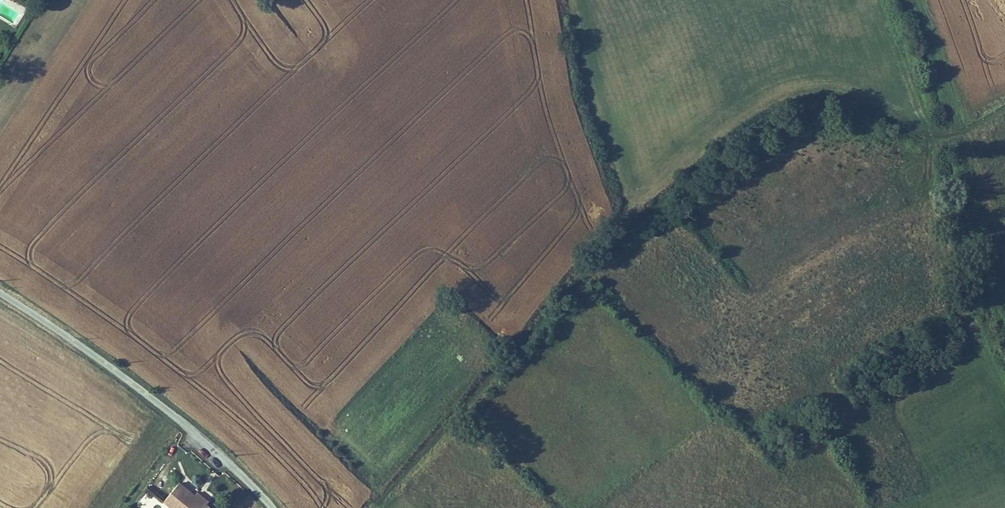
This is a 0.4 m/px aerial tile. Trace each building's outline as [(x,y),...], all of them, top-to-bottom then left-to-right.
[(176,477),(162,495),(179,507),(196,507),(204,497),(192,489),(176,477)] [(192,489),(204,497),(206,494),(195,485),(192,489)]
